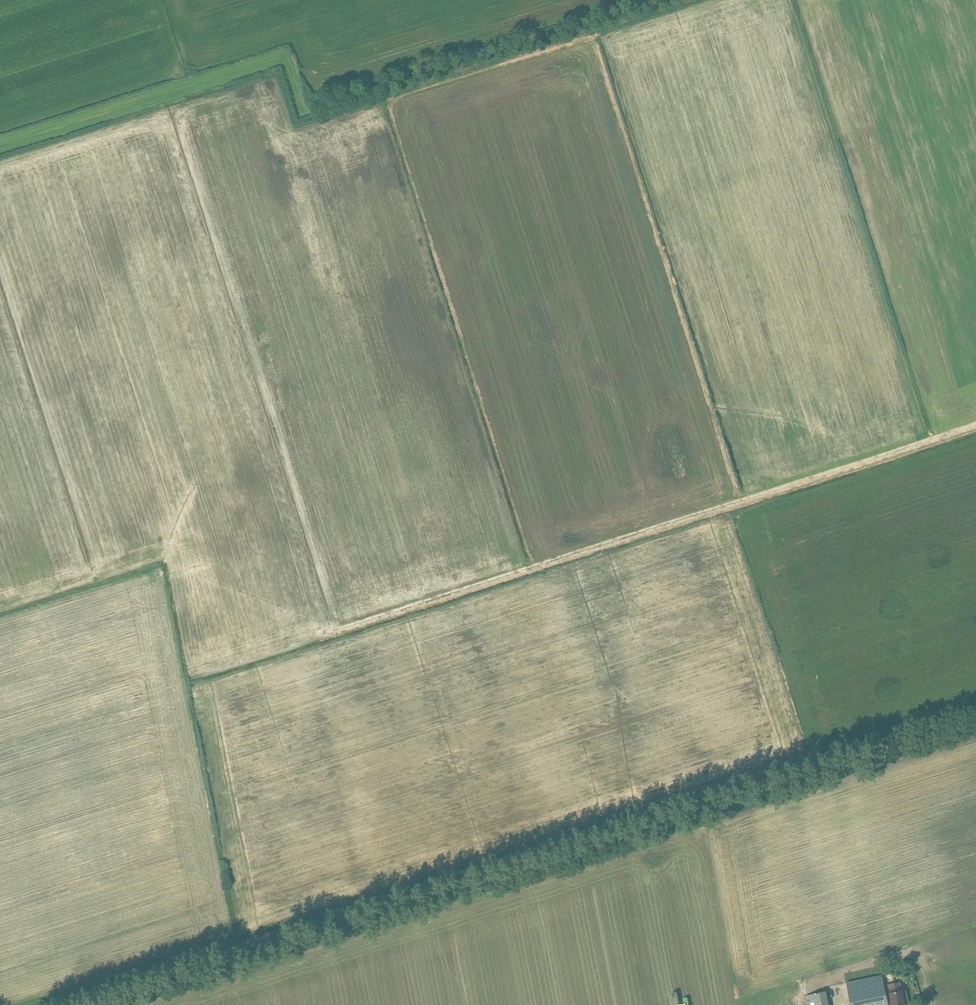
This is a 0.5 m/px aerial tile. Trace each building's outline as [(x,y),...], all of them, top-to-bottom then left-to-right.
[(848,988),(852,1004),(909,1004),(907,996),(906,991),(902,992),(901,992),(900,983),(885,986),(883,980),(848,988)] [(805,987),(805,988),(806,996),(826,992),(824,985),(824,983),(805,987)]
